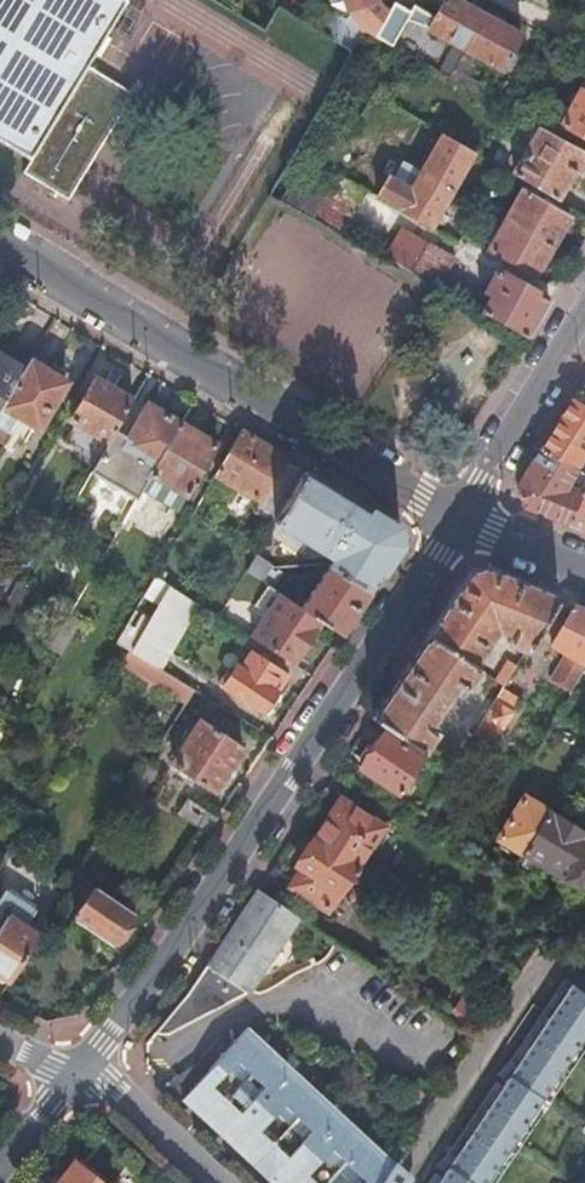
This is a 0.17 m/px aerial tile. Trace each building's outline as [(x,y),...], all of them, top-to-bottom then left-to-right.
[(30,163),(23,174),(67,200),(132,95),(87,67),(126,0),(0,0),(0,144),(30,163)] [(376,2),(375,0),(326,0),(328,6),(337,3),(338,6),(344,4),(346,11),(349,10),(373,3),(376,2)] [(374,39),(391,48),(405,21),(428,30),(465,50),(483,17),(452,0),(444,0),(434,19),(412,7),(409,13),(393,4),(386,14),(374,39)] [(323,35),(351,53),(363,32),(374,39),(386,14),(373,3),(349,10),(354,20),(347,26),(334,19),(326,31),(323,35)] [(520,36),(483,17),(465,50),(449,80),(477,95),(482,86),(466,77),(477,56),(503,69),(520,36)] [(441,59),(435,71),(448,78),(455,66),(441,59)] [(560,126),(584,140),(584,79),(560,126)] [(316,114),(304,136),(315,142),(327,120),(316,114)] [(584,161),(584,153),(539,128),(513,176),(556,201),(564,185),(572,173),(577,175),(584,161)] [(452,190),(474,153),(442,134),(420,172),(452,190)] [(452,190),(420,172),(410,189),(388,177),(376,198),(397,210),(397,211),(429,230),(452,190)] [(315,219),(342,234),(364,194),(338,178),(315,219)] [(505,220),(552,247),(569,218),(522,191),(505,220)] [(488,251),(534,278),(552,247),(505,220),(488,251)] [(427,284),(437,288),(452,261),(429,247),(399,231),(384,258),(427,284)] [(525,337),(547,300),(495,271),(483,293),(489,296),(480,312),(525,337)] [(0,408),(25,366),(0,351),(0,408)] [(65,384),(27,362),(25,366),(0,408),(33,428),(38,430),(65,384)] [(119,423),(131,402),(93,380),(68,423),(107,445),(114,432),(119,423)] [(584,479),(584,410),(572,402),(541,451),(584,479)] [(135,501),(149,477),(153,469),(179,424),(147,404),(132,431),(126,439),(114,432),(107,445),(90,474),(135,501)] [(0,408),(0,431),(22,444),(33,428),(0,408)] [(126,439),(132,431),(119,423),(114,432),(126,439)] [(216,446),(180,424),(179,424),(153,469),(149,477),(139,493),(176,515),(216,446)] [(241,432),(215,476),(258,502),(250,514),(272,528),(304,471),(241,432)] [(584,487),(584,479),(541,451),(518,491),(523,508),(564,525),(584,487)] [(304,471),(272,528),(246,572),(260,582),(269,569),(292,567),(294,562),(278,552),(268,567),(262,562),(275,540),(279,543),(286,532),(293,537),(283,552),(297,561),(301,555),(309,560),(316,550),(325,556),(327,552),(335,556),(327,568),(368,595),(400,547),(397,528),(304,471)] [(564,525),(584,533),(584,487),(564,525)] [(299,610),(340,637),(368,595),(327,568),(299,610)] [(269,569),(260,582),(271,589),(279,576),(269,569)] [(467,574),(426,636),(468,664),(488,634),(488,623),(509,632),(506,642),(524,650),(556,598),(526,586),(483,569),(467,574)] [(8,603),(20,610),(30,593),(23,589),(18,587),(8,603)] [(150,665),(161,673),(201,608),(172,590),(133,656),(150,665)] [(575,605),(549,647),(562,656),(548,679),(570,693),(581,674),(584,667),(584,610),(575,605)] [(48,650),(61,658),(80,624),(68,617),(48,650)] [(468,664),(426,636),(370,719),(421,752),(433,733),(424,727),(448,691),(457,697),(476,669),(468,664)] [(109,660),(119,666),(128,652),(117,645),(109,660)] [(119,666),(141,679),(150,665),(133,656),(128,652),(119,666)] [(270,691),(281,675),(251,655),(240,672),(235,668),(222,688),(266,718),(280,698),(274,694),(270,691)] [(501,686),(514,666),(508,662),(485,666),(481,672),(501,686)] [(141,679),(153,687),(162,673),(161,673),(150,665),(141,679)] [(162,673),(153,687),(186,706),(194,693),(180,684),(162,673)] [(513,702),(498,691),(473,732),(488,742),(499,724),(503,718),(513,702)] [(211,795),(241,752),(200,723),(169,767),(211,795)] [(360,769),(397,794),(421,758),(384,734),(360,769)] [(434,751),(430,758),(449,770),(462,750),(456,746),(434,751)] [(146,768),(125,800),(137,808),(158,776),(146,768)] [(498,838),(525,854),(549,813),(524,797),(498,838)] [(339,798),(327,816),(333,821),(345,803),(339,798)] [(176,815),(207,836),(217,821),(186,800),(176,815)] [(327,816),(311,840),(354,869),(381,826),(345,803),(333,821),(327,816)] [(525,854),(577,886),(584,874),(584,864),(579,859),(584,850),(584,834),(549,813),(525,854)] [(354,869),(311,840),(294,865),(301,870),(289,888),(325,912),(354,869)] [(21,895),(10,889),(8,893),(5,891),(0,899),(0,921),(3,923),(18,899),(21,895)] [(74,920),(113,947),(135,916),(94,890),(74,920)] [(296,917),(256,890),(194,983),(154,1033),(157,1036),(166,1035),(245,994),(296,917)] [(9,984),(39,936),(25,927),(36,910),(34,909),(36,905),(21,895),(18,899),(3,923),(0,928),(0,978),(9,984)] [(573,981),(438,1182),(495,1182),(584,1047),(584,989),(573,981)] [(393,1161),(248,1027),(191,1089),(178,1076),(167,1088),(269,1182),(378,1182),(393,1161)] [(393,1161),(378,1182),(412,1182),(415,1179),(393,1161)] [(57,1182),(100,1182),(75,1162),(57,1182)]
